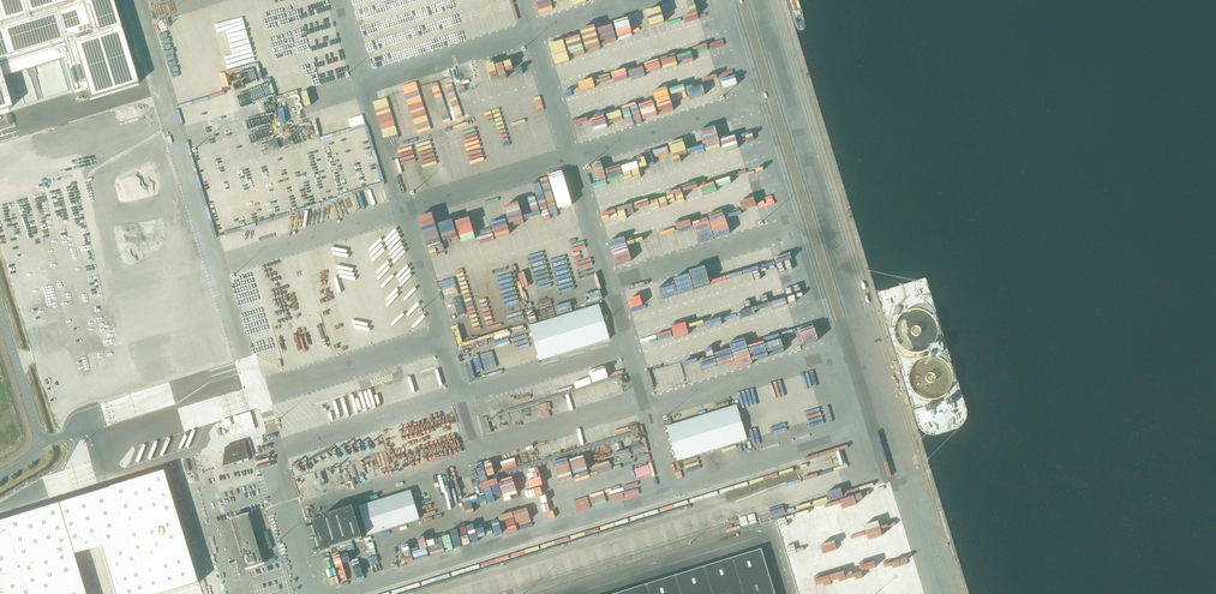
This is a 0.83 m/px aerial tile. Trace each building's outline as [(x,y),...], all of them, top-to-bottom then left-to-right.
[(83,83),(84,86),(131,71),(109,0),(0,0),(0,109),(83,83)] [(832,259),(815,261),(816,270),(837,267),(836,261),(833,261),(832,259)] [(599,305),(529,326),(539,361),(609,339),(599,305)] [(736,405),(666,427),(677,461),(747,440),(736,405)] [(491,433),(486,417),(481,418),(486,434),(491,433)] [(249,458),(244,442),(225,447),(223,467),(249,458)] [(0,521),(0,593),(85,593),(72,551),(99,543),(115,593),(162,593),(200,583),(167,475),(170,474),(168,470),(0,521)] [(419,518),(410,489),(358,505),(367,534),(419,518)] [(362,538),(352,507),(311,520),(320,551),(362,538)] [(252,527),(248,514),(250,514),(249,513),(230,519),(230,520),(232,520),(234,527),(247,569),(245,569),(265,564),(265,563),(263,563),(262,560),(252,527)] [(761,549),(614,593),(775,593),(761,549)]
